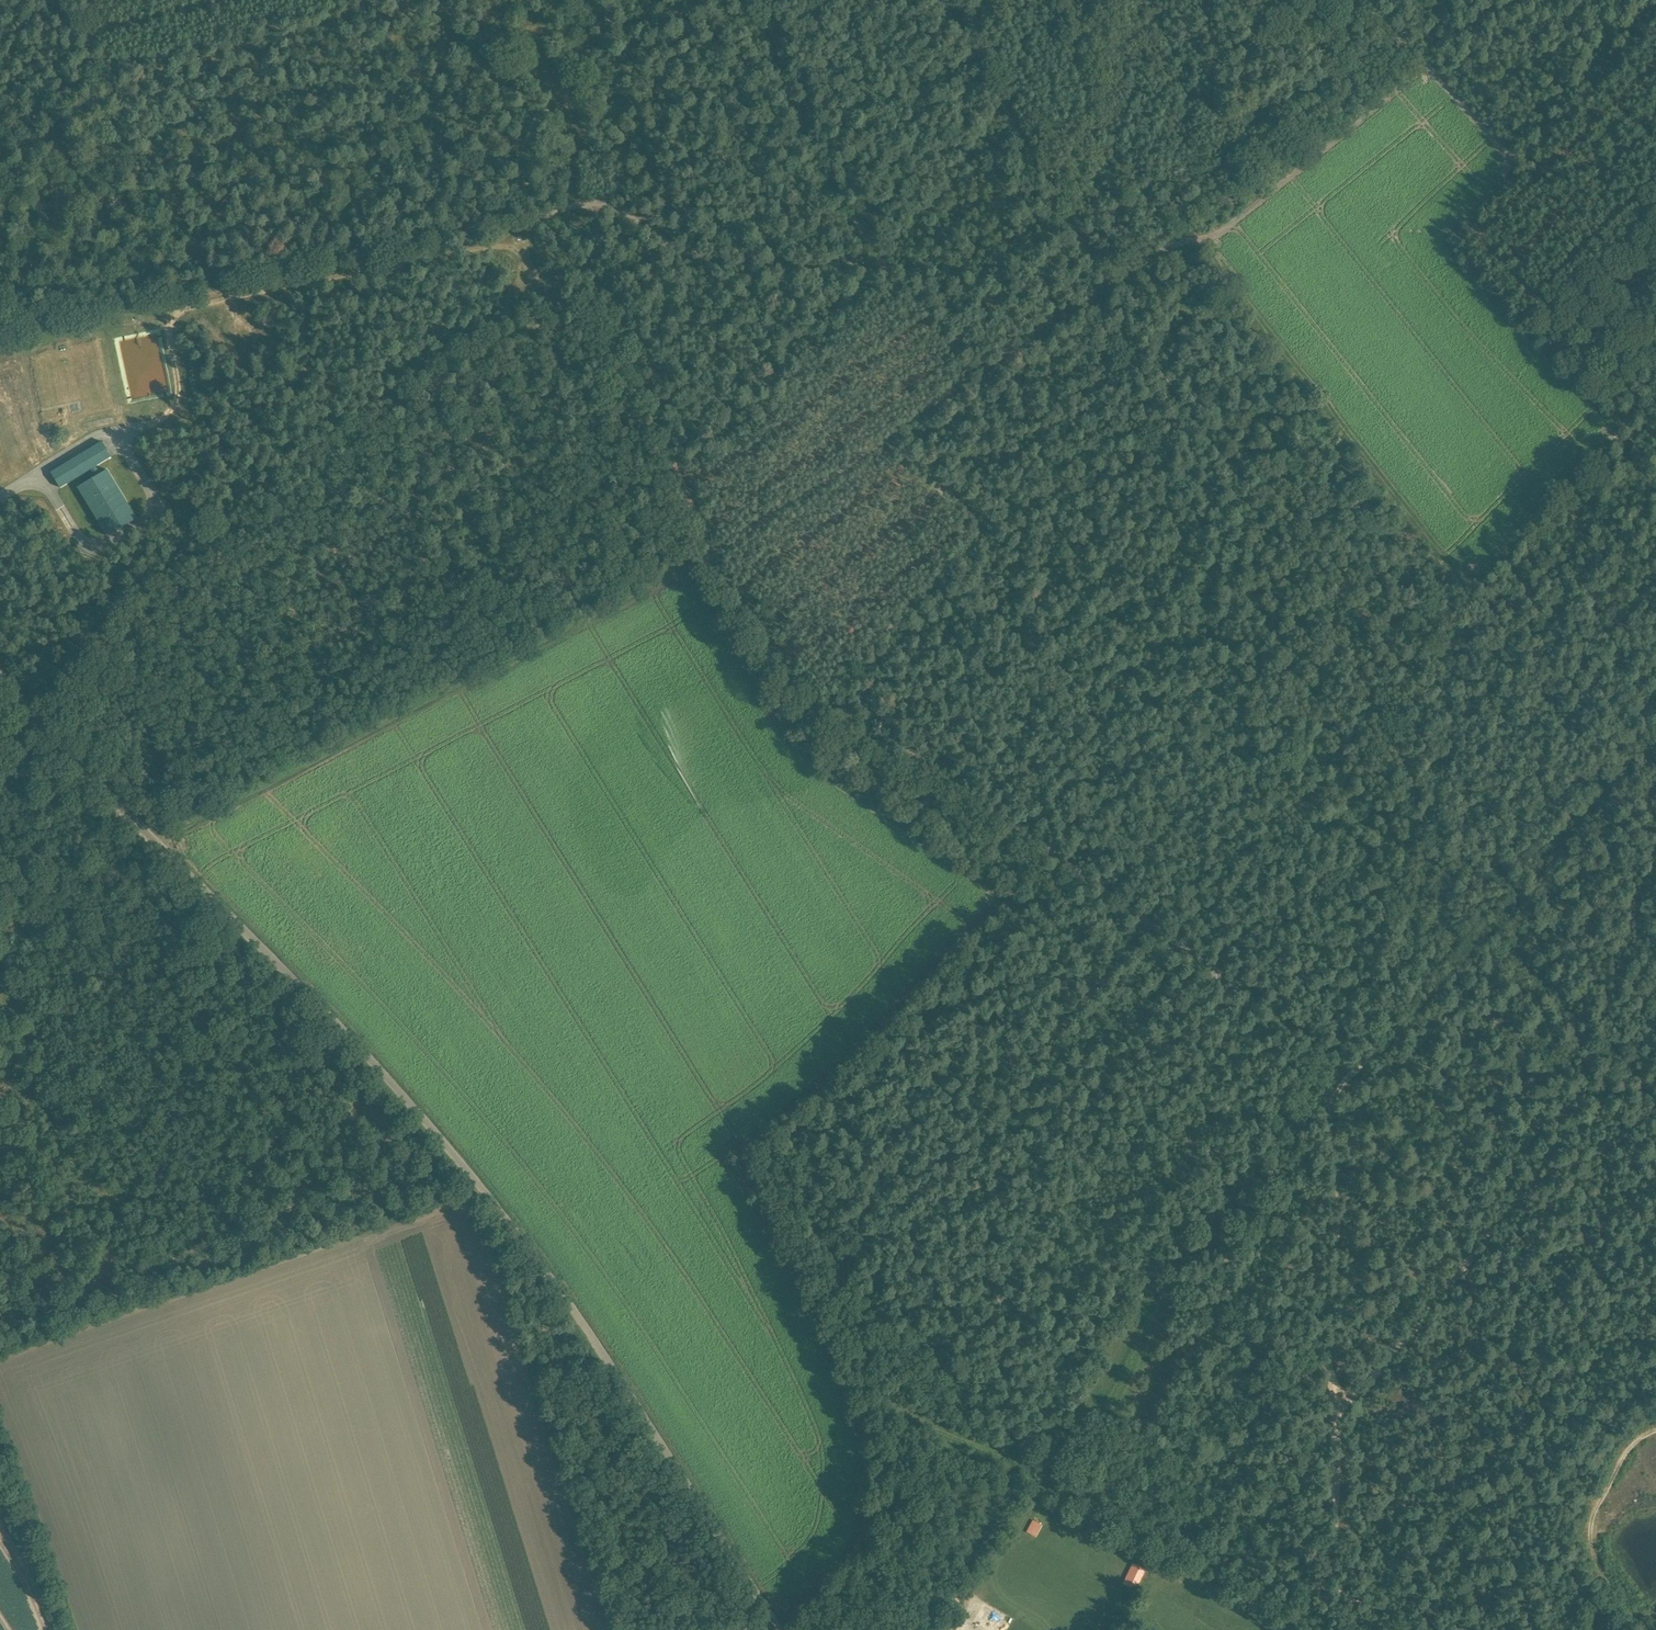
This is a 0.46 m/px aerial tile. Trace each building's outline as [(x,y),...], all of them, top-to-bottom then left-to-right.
[(103,441),(51,472),(60,487),(91,468),(96,476),(78,486),(108,536),(137,518),(107,469),(100,473),(95,466),(111,456),(103,441)] [(1043,1525),(1042,1525),(1033,1519),(1026,1530),(1036,1536),(1043,1525)] [(1123,1583),(1134,1589),(1145,1568),(1134,1562),(1123,1583)]
